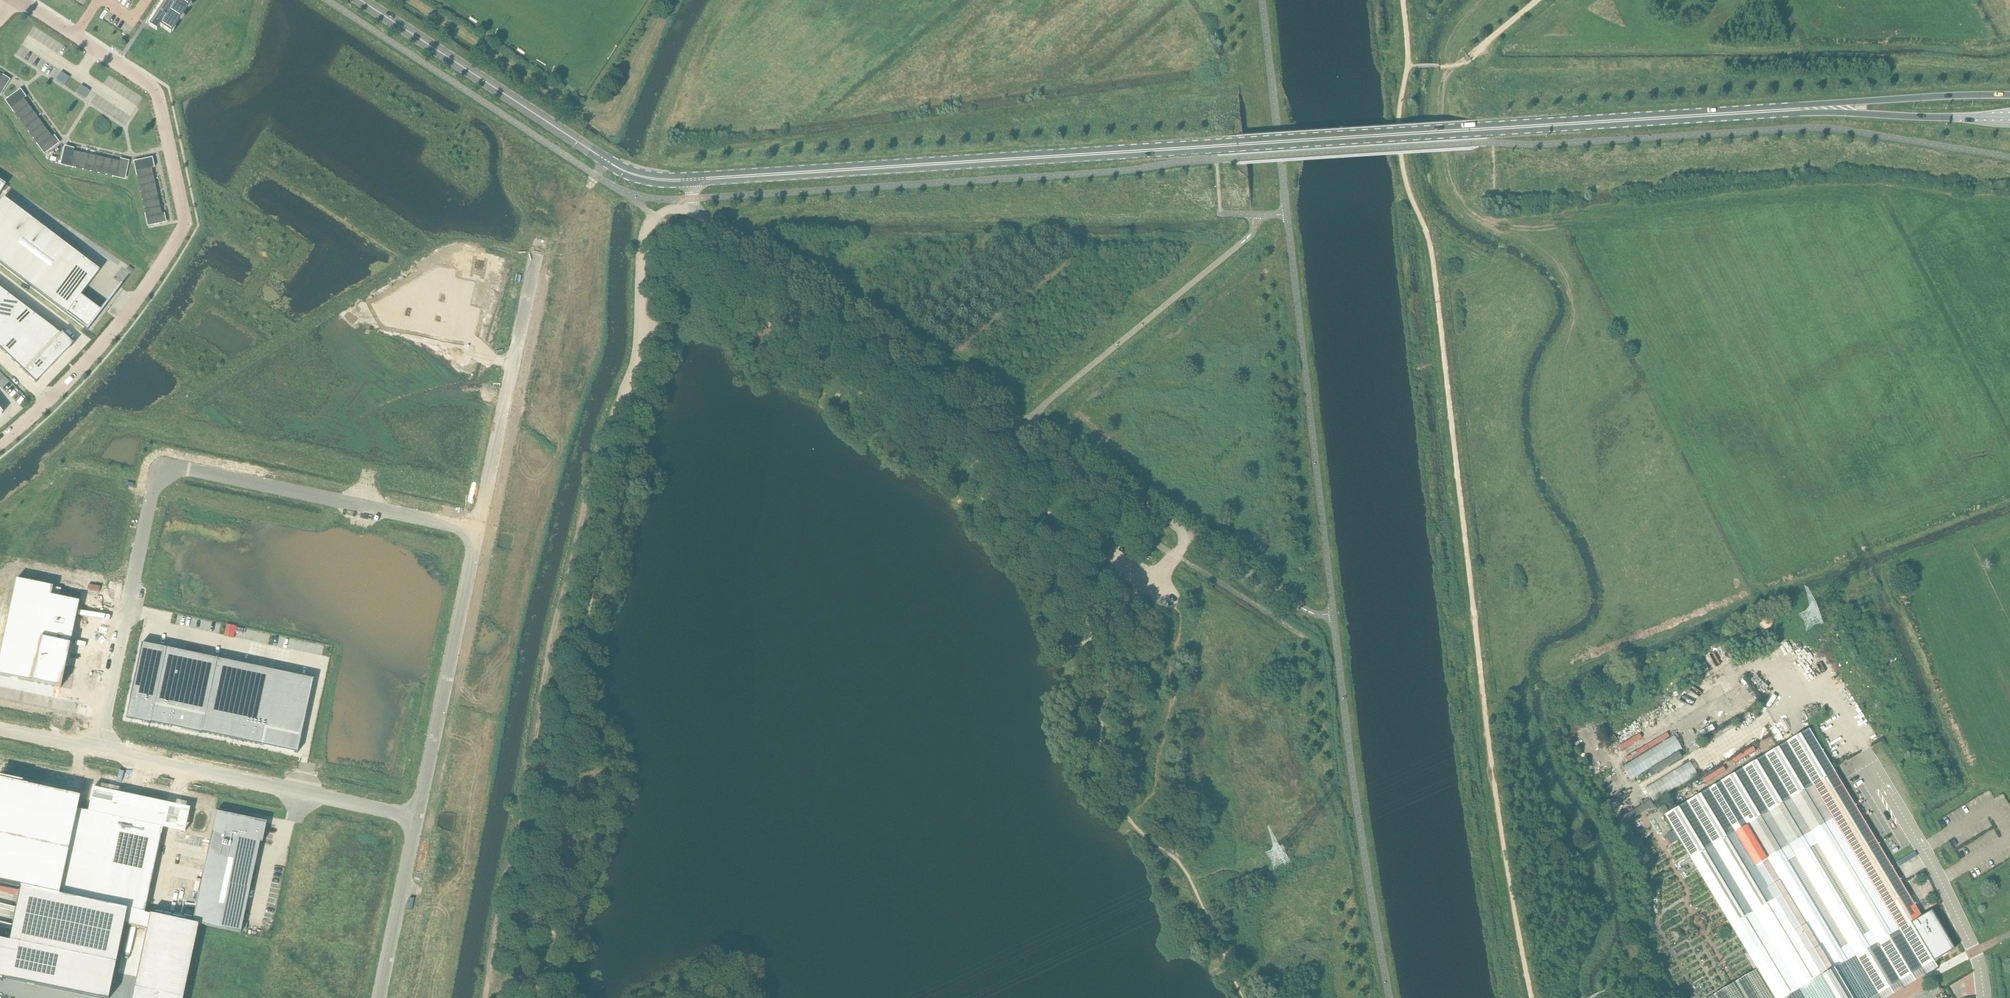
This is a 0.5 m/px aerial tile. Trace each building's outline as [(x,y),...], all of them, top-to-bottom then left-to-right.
[(149,25),(157,30),(160,25),(171,33),(172,32),(169,30),(172,25),(175,27),(180,20),(177,18),(180,13),(183,15),(188,8),(185,6),(188,1),(191,3),(193,0),(166,0),(149,25)] [(1,77),(2,77),(0,79),(0,94),(10,80),(3,75),(3,74),(1,77)] [(11,108),(24,98),(24,99),(26,97),(26,96),(25,97),(21,90),(6,101),(11,108)] [(29,105),(24,99),(24,98),(11,108),(13,111),(13,112),(14,111),(16,114),(29,105)] [(16,114),(21,121),(34,111),(29,105),(16,114)] [(25,127),(38,118),(34,111),(21,121),(25,127)] [(30,134),(43,124),(38,118),(25,127),(30,134)] [(35,140),(48,130),(43,124),(30,134),(35,140)] [(48,130),(35,140),(37,143),(37,144),(38,144),(40,146),(53,137),(52,137),(48,130)] [(44,153),(59,142),(54,136),(55,136),(55,135),(52,137),(53,137),(40,146),(44,153)] [(70,166),(73,151),(74,148),(73,148),(73,149),(66,147),(62,164),(70,166)] [(81,152),(73,151),(70,166),(73,167),(73,168),(74,167),(78,168),(81,152)] [(85,170),(89,154),(81,152),(78,168),(85,170)] [(93,172),(97,156),(89,154),(85,170),(93,172)] [(93,172),(101,173),(104,158),(97,156),(93,172)] [(112,160),(104,158),(101,173),(109,175),(112,160)] [(120,159),(120,161),(117,177),(125,179),(129,161),(121,159),(120,159)] [(154,166),(152,159),(134,162),(136,170),(152,167),(155,167),(154,166)] [(117,177),(120,161),(112,160),(109,175),(113,176),(112,177),(113,177),(113,176),(117,177)] [(152,167),(136,170),(137,174),(136,174),(136,175),(137,175),(138,178),(154,175),(152,167)] [(140,186),(155,183),(154,175),(138,178),(140,186)] [(141,194),(157,190),(155,183),(140,186),(141,194)] [(159,198),(157,190),(141,194),(143,202),(159,198)] [(0,202),(0,263),(86,329),(88,330),(89,328),(89,327),(101,311),(101,310),(81,295),(100,270),(3,198),(0,202)] [(143,202),(145,210),(160,206),(159,198),(143,202)] [(162,214),(160,206),(145,210),(146,213),(145,214),(146,214),(146,217),(162,214)] [(162,214),(146,217),(148,225),(166,222),(164,214),(165,214),(165,213),(162,214)] [(473,345),(482,305),(489,307),(499,256),(449,246),(416,266),(419,271),(367,303),(381,326),(473,345)] [(36,383),(74,343),(62,332),(61,333),(0,288),(0,348),(36,383)] [(16,579),(0,576),(0,655),(16,579)] [(0,655),(0,674),(61,687),(79,601),(51,595),(53,587),(16,579),(0,655)] [(1766,629),(1772,626),(1774,619),(1768,614),(1761,617),(1759,625),(1766,629)] [(130,699),(127,718),(134,719),(134,718),(142,720),(142,722),(150,724),(151,723),(201,734),(202,733),(263,746),(263,743),(292,749),(291,752),(298,753),(313,679),(142,643),(130,699)] [(1664,815),(1674,831),(1665,836),(1670,845),(1679,840),(1697,871),(1757,969),(1715,995),(1713,996),(1714,997),(1872,997),(1934,961),(1954,949),(1954,948),(1932,911),(1922,917),(1921,916),(1914,904),(1902,883),(1898,877),(1862,818),(1854,803),(1842,784),(1844,783),(1836,769),(1834,770),(1833,768),(1809,729),(1784,744),(1780,746),(1670,812),(1664,815)] [(1682,748),(1673,735),(1622,766),(1630,779),(1682,748)] [(1689,761),(1646,787),(1654,801),(1698,775),(1689,761)] [(21,886),(20,887),(59,895),(77,809),(80,797),(79,796),(28,785),(22,784),(0,779),(0,882),(21,886)] [(77,809),(59,895),(127,909),(144,913),(162,828),(163,828),(164,824),(163,824),(164,821),(165,817),(166,814),(167,810),(166,810),(167,806),(142,801),(139,800),(135,799),(132,798),(132,799),(128,798),(125,797),(124,797),(121,796),(118,796),(117,796),(114,795),(111,794),(110,794),(107,793),(103,793),(100,792),(97,791),(93,791),(94,788),(93,787),(88,811),(77,809)] [(1626,813),(1628,818),(1654,806),(1652,801),(1626,813)] [(216,811),(192,923),(198,924),(223,929),(240,933),(260,842),(262,842),(266,822),(216,811)] [(8,980),(8,979),(97,997),(109,997),(124,925),(127,909),(59,895),(20,887),(9,941),(0,939),(0,978),(8,980)] [(124,925),(146,929),(132,993),(135,993),(134,997),(183,997),(198,924),(144,913),(127,909),(124,925)] [(238,982),(213,976),(223,929),(198,924),(183,997),(234,997),(238,982)] [(1684,937),(1678,928),(1671,932),(1677,942),(1684,937)]
